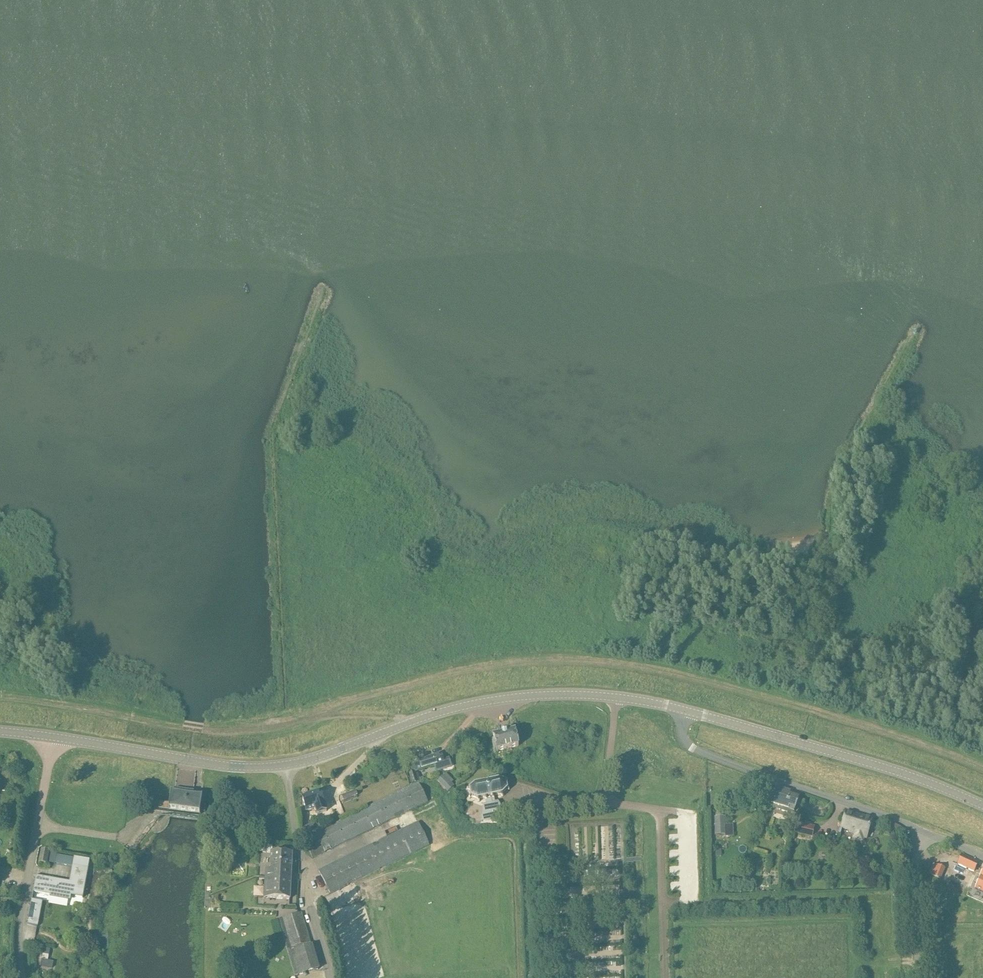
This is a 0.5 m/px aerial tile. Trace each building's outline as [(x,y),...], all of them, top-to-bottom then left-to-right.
[(515,730),(493,734),(497,751),(519,746),(515,730)] [(441,754),(413,762),(416,771),(433,766),(435,772),(451,766),(449,759),(443,761),(441,754)] [(372,806),(303,839),(313,858),(387,822),(393,835),(319,871),(330,893),(429,845),(412,809),(428,802),(419,783),(415,774),(409,776),(412,786),(382,800),(381,796),(370,801),(372,806)] [(444,776),(440,781),(437,783),(444,790),(451,784),(444,776)] [(484,805),(482,822),(491,822),(500,820),(502,819),(504,818),(506,817),(498,802),(495,803),(494,796),(502,795),(507,789),(506,782),(498,780),(475,784),(469,789),(471,796),(478,799),(485,797),(486,801),(487,805),(484,805)] [(800,795),(785,790),(780,788),(779,789),(770,786),(765,802),(774,805),(773,809),(789,814),(790,810),(794,812),(800,795)] [(170,812),(200,815),(202,796),(202,797),(193,795),(194,792),(175,789),(174,793),(172,793),(172,792),(170,804),(157,802),(156,809),(169,810),(169,811),(170,812)] [(355,791),(342,796),(341,796),(344,802),(360,795),(359,792),(356,793),(355,791)] [(327,811),(321,792),(303,798),(305,804),(301,805),(303,812),(307,811),(315,808),(317,814),(327,811)] [(841,828),(849,830),(849,833),(866,839),(870,828),(875,829),(878,821),(846,811),(841,828)] [(715,835),(726,835),(725,817),(714,817),(715,835)] [(303,828),(306,835),(319,829),(315,822),(303,828)] [(792,832),(810,836),(811,834),(813,834),(814,827),(795,822),(792,832)] [(50,851),(42,849),(39,862),(47,864),(47,863),(49,852),(50,851)] [(49,852),(47,863),(55,864),(57,854),(49,852)] [(264,878),(291,880),(292,854),(271,853),(271,870),(265,869),(264,878)] [(961,859),(958,865),(973,872),(978,862),(963,855),(961,859)] [(932,863),(928,874),(938,878),(941,879),(945,869),(933,863),(932,863)] [(34,892),(43,894),(69,898),(70,896),(83,898),(88,869),(73,867),(72,867),(74,867),(72,883),(36,876),(34,892)] [(974,884),(977,885),(975,889),(982,892),(982,870),(979,879),(977,878),(974,884)] [(263,899),(269,899),(290,900),(291,880),(264,878),(263,899)] [(27,925),(38,927),(43,902),(32,900),(27,925)] [(302,913),(283,919),(279,920),(288,954),(295,976),(320,968),(313,946),(312,946),(311,944),(302,913)]
